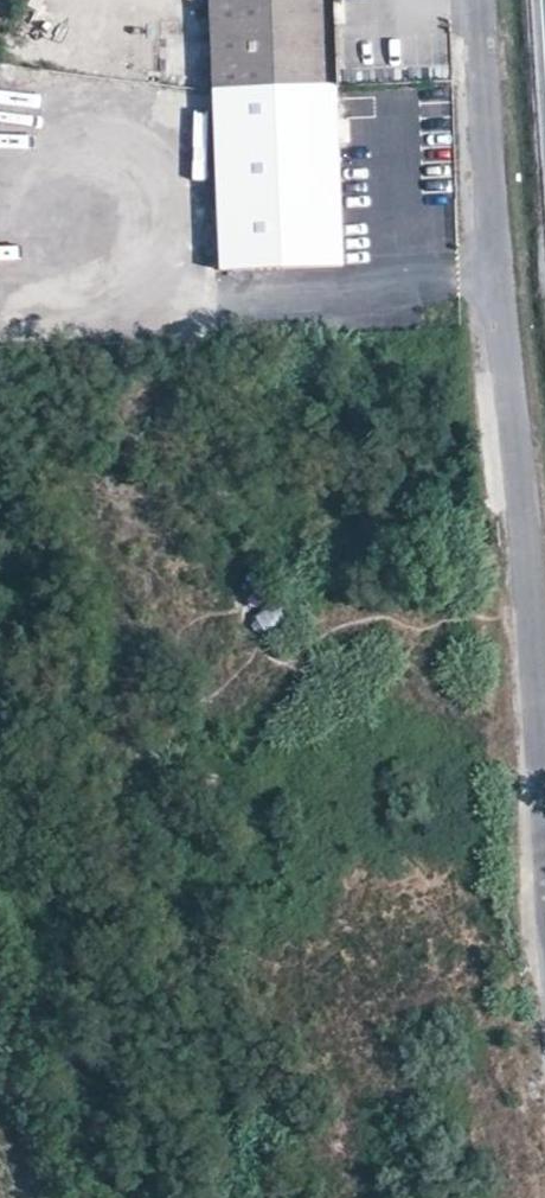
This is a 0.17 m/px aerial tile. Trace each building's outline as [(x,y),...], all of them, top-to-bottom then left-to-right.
[(224,272),(340,265),(336,82),(332,0),(211,0),(224,272)] [(446,122),(446,93),(433,93),(433,121),(446,122)]
